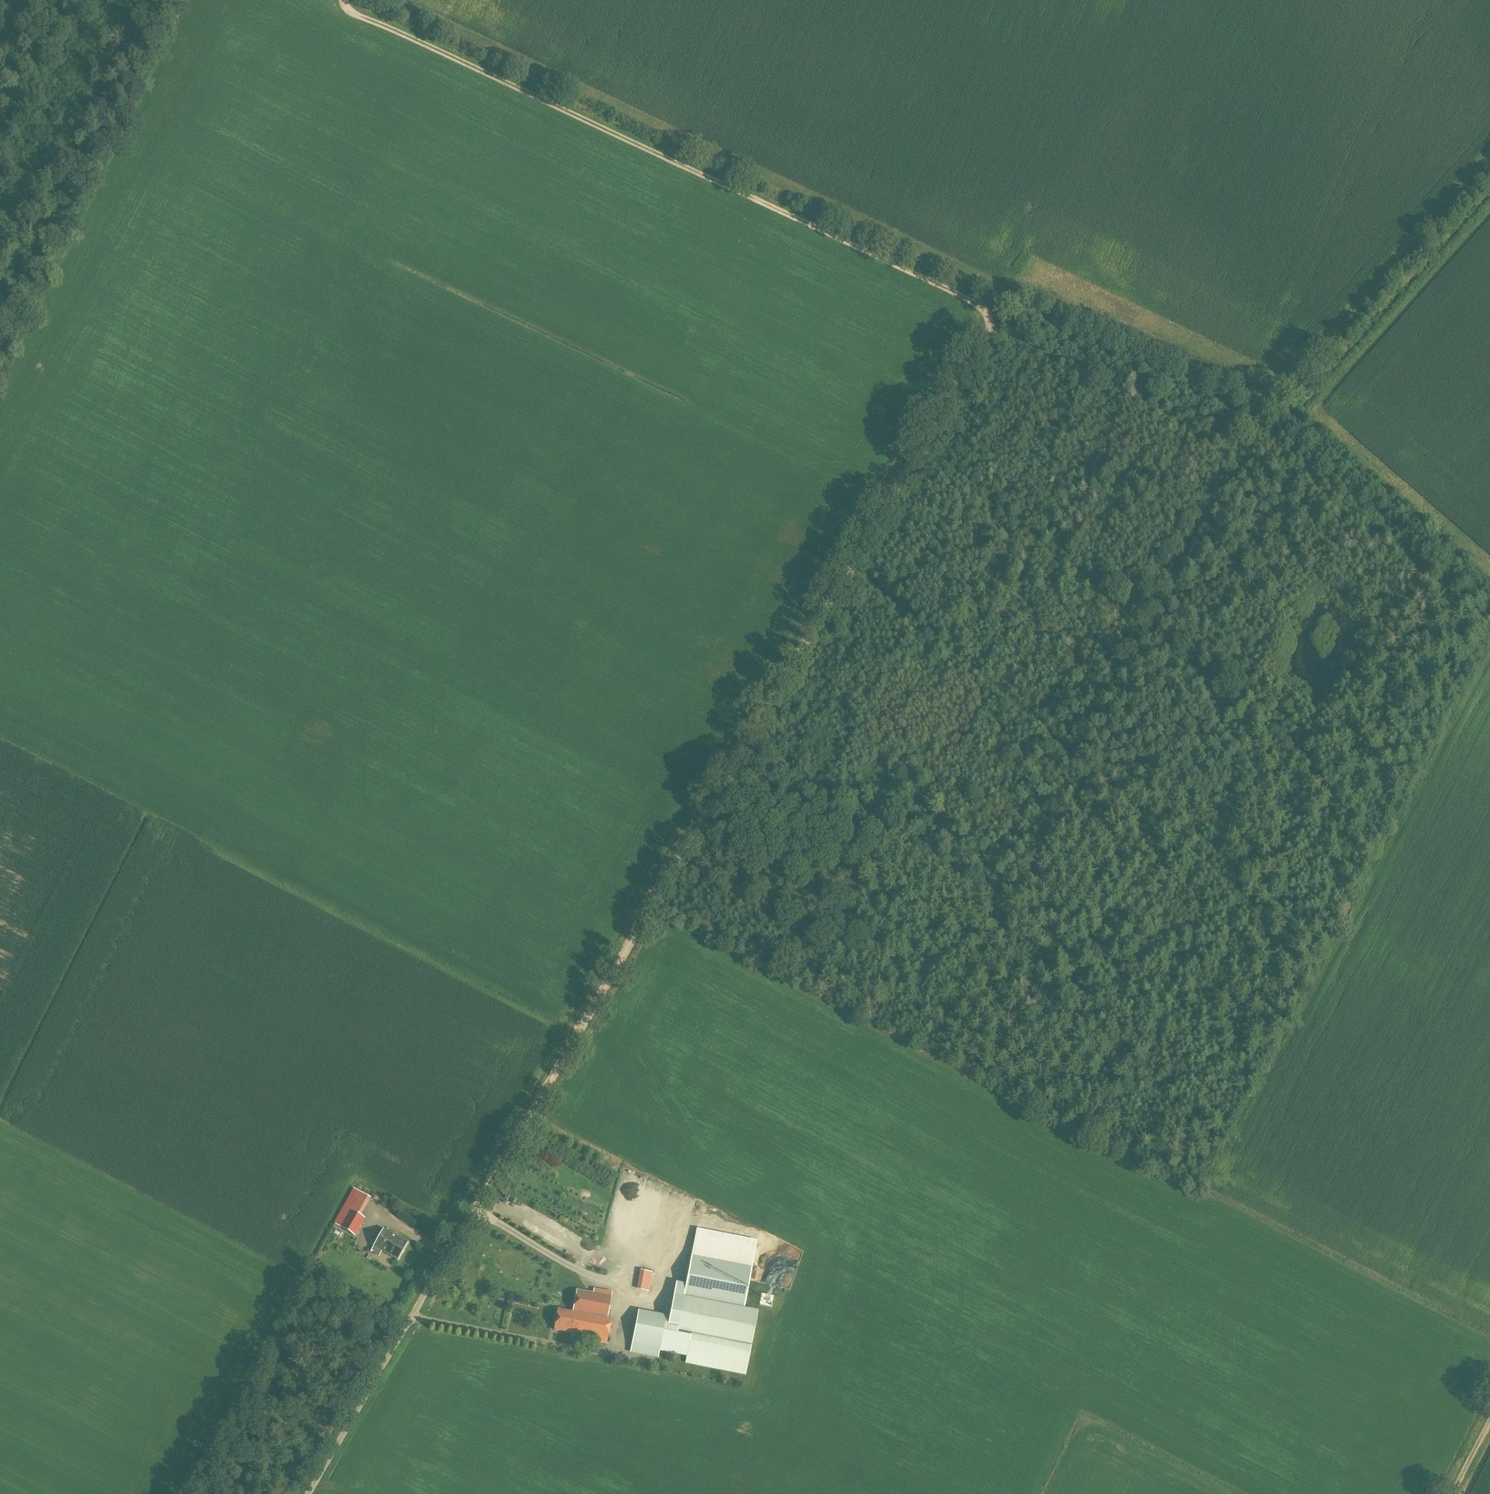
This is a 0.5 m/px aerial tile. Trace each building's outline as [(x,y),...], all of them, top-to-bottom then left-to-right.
[(370,1198),(354,1188),(334,1223),(355,1236),(365,1218),(360,1215),(370,1198)] [(755,1264),(759,1238),(699,1227),(695,1253),(718,1257),(720,1247),(730,1249),(730,1251),(733,1251),(732,1260),(755,1264)] [(370,1251),(379,1256),(382,1251),(398,1260),(408,1242),(383,1228),(370,1251)] [(636,1312),(631,1342),(629,1353),(658,1358),(659,1351),(687,1356),(685,1363),(746,1375),(758,1312),(744,1309),(752,1268),(691,1256),(685,1284),(675,1282),(669,1318),(636,1312)] [(648,1292),(652,1273),(640,1270),(636,1290),(648,1292)] [(554,1330),(571,1333),(579,1335),(578,1339),(606,1344),(611,1319),(607,1318),(611,1296),(593,1293),(577,1290),(573,1312),(558,1309),(554,1330)]
